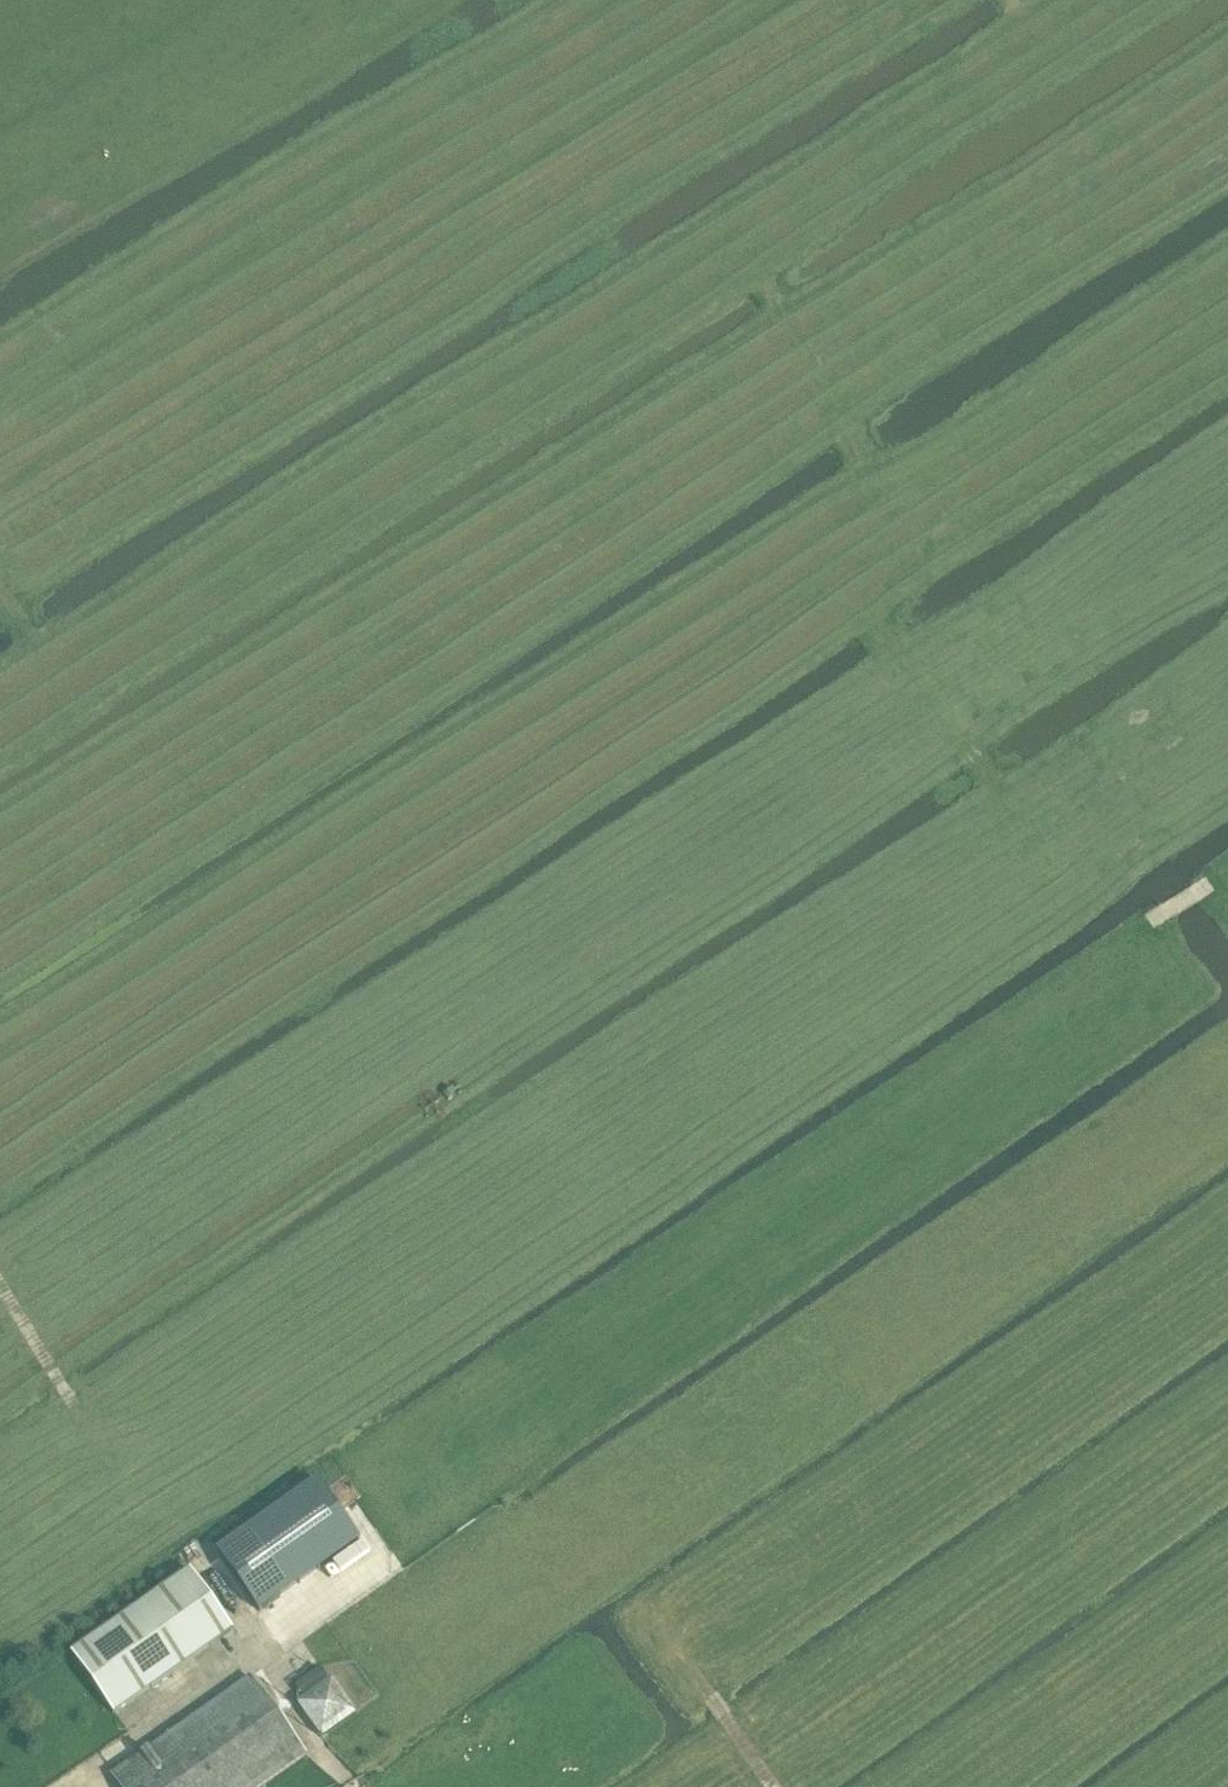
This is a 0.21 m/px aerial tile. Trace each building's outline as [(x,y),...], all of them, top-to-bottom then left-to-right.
[(317,1481),(217,1551),(260,1612),(359,1541),(317,1481)] [(113,1716),(120,1711),(233,1631),(190,1570),(70,1655),(113,1716)] [(327,1679),(320,1669),(294,1687),(302,1697),(327,1679)] [(306,1756),(250,1678),(112,1776),(120,1786),(262,1786),(306,1756)] [(321,1739),(354,1716),(330,1680),(297,1703),(321,1739)]
